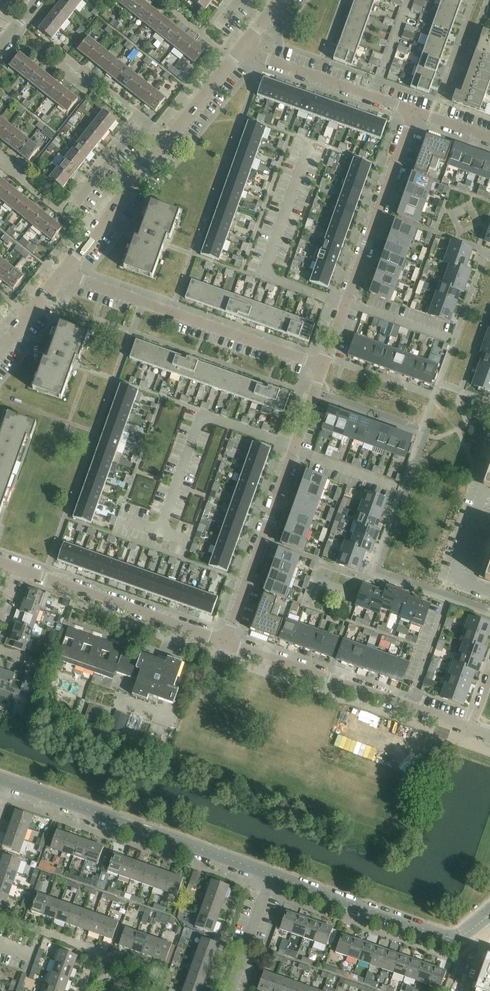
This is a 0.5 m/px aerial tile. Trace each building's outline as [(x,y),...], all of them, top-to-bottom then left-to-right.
[(62,1),(75,11),(83,1),(81,0),(63,0),(62,1)] [(127,10),(135,0),(119,0),(117,2),(127,10)] [(141,0),(135,0),(127,10),(136,18),(147,5),(141,0)] [(211,0),(192,0),(192,1),(205,11),(212,1),(211,0)] [(373,6),(357,0),(355,0),(352,9),(370,16),(373,6)] [(461,3),(454,0),(442,0),(440,6),(458,13),(461,3)] [(62,1),(55,10),(68,20),(75,11),(62,1)] [(156,12),(147,5),(136,18),(146,25),(156,12)] [(454,23),(458,13),(440,6),(436,17),(454,23)] [(366,26),(370,16),(352,9),(348,20),(366,26)] [(55,10),(47,20),(60,30),(68,20),(55,10)] [(166,20),(156,12),(146,25),(155,33),(166,20)] [(451,33),(454,23),(436,17),(432,27),(451,33)] [(39,30),(52,40),(60,30),(47,20),(39,30)] [(175,28),(166,20),(155,33),(165,40),(175,28)] [(363,36),(366,26),(348,20),(344,30),(363,36)] [(447,43),(451,33),(432,27),(429,37),(447,43)] [(185,35),(175,28),(165,40),(175,48),(185,35)] [(359,46),(363,36),(344,30),(341,40),(359,46)] [(483,31),(480,40),(489,44),(489,34),(483,31)] [(195,43),(185,35),(175,48),(184,56),(195,43)] [(443,54),(447,43),(429,37),(425,47),(443,54)] [(78,51),(88,58),(88,59),(98,46),(88,38),(78,51)] [(355,57),(359,46),(341,40),(337,50),(355,57)] [(480,40),(477,49),(489,54),(489,44),(480,40)] [(204,51),(195,43),(184,56),(194,64),(204,51)] [(98,46),(88,59),(97,66),(108,53),(98,46)] [(440,64),(443,54),(425,47),(421,57),(440,64)] [(477,49),(474,58),(489,64),(489,54),(477,49)] [(352,67),(355,57),(337,50),(333,61),(352,67)] [(108,53),(97,66),(107,74),(117,61),(108,53)] [(10,67),(20,75),(30,62),(20,54),(10,67)] [(436,74),(440,64),(421,57),(418,67),(436,74)] [(474,58),(470,67),(489,74),(489,64),(474,58)] [(117,61),(107,74),(117,81),(127,69),(117,61)] [(39,69),(30,62),(20,75),(29,82),(39,69)] [(432,84),(436,74),(418,67),(414,78),(432,84)] [(470,67),(467,76),(489,84),(489,83),(489,74),(470,67)] [(49,77),(39,69),(29,82),(39,90),(49,77)] [(127,69),(117,81),(126,89),(137,76),(127,69)] [(137,76),(126,89),(136,97),(146,84),(137,76)] [(489,84),(467,76),(464,86),(486,93),(489,84)] [(59,85),(49,77),(39,90),(48,97),(59,85)] [(429,95),(432,84),(414,78),(410,88),(429,95)] [(268,101),(274,82),(264,79),(257,97),(268,101)] [(278,104),(284,86),(274,82),(268,101),(278,104)] [(146,84),(136,97),(145,104),(156,92),(146,84)] [(68,92),(59,85),(48,97),(58,105),(68,92)] [(288,108),(295,90),(284,86),(278,104),(288,108)] [(486,93),(464,86),(461,95),(483,103),(486,93)] [(298,111),(305,93),(295,90),(288,108),(298,111)] [(78,100),(68,92),(58,105),(68,113),(78,100)] [(156,92),(145,104),(155,112),(166,99),(156,92)] [(308,115),(315,97),(305,93),(298,111),(308,115)] [(483,103),(461,95),(456,93),(452,103),(485,115),(488,104),(483,103)] [(319,119),(325,100),(315,97),(308,115),(319,119)] [(329,122),(335,104),(325,100),(319,119),(329,122)] [(339,126),(346,108),(335,104),(329,122),(339,126)] [(349,130),(356,111),(346,108),(339,126),(349,130)] [(104,111),(96,121),(109,131),(117,121),(104,111)] [(360,133),(366,115),(356,111),(349,130),(360,133)] [(370,137),(376,119),(366,115),(360,133),(370,137)] [(0,119),(0,139),(10,126),(1,118),(0,119)] [(68,122),(73,127),(77,122),(72,118),(68,122)] [(387,122),(376,119),(370,137),(381,141),(387,122)] [(109,131),(96,121),(88,130),(101,141),(109,131)] [(266,128),(248,122),(244,133),(263,139),(266,128)] [(0,139),(9,146),(20,134),(10,126),(0,139)] [(47,128),(43,133),(51,140),(55,134),(47,128)] [(101,141),(88,130),(81,140),(94,150),(101,141)] [(259,149),(263,139),(244,133),(241,143),(259,149)] [(20,134),(9,146),(19,154),(29,141),(20,134)] [(448,165),(455,147),(452,146),(452,145),(426,136),(413,175),(426,180),(427,177),(429,170),(435,172),(439,162),(445,164),(448,165)] [(94,150),(81,140),(73,150),(86,160),(94,150)] [(29,141),(19,154),(29,162),(39,149),(29,141)] [(255,159),(259,149),(241,143),(237,153),(255,159)] [(458,173),(466,150),(455,146),(455,147),(448,165),(458,169),(457,173),(458,173)] [(86,160),(73,150),(65,159),(78,169),(86,160)] [(468,177),(476,154),(466,150),(458,173),(468,177)] [(252,170),(255,159),(237,153),(233,163),(252,170)] [(478,180),(486,158),(476,154),(468,177),(478,180)] [(489,178),(489,159),(486,158),(478,180),(480,176),(489,180),(489,178)] [(78,169),(65,159),(58,169),(71,179),(78,169)] [(372,166),(353,159),(350,170),(368,176),(372,166)] [(248,180),(252,170),(233,163),(230,174),(248,180)] [(71,179),(58,169),(50,179),(63,189),(71,179)] [(364,187),(368,176),(350,170),(346,180),(364,187)] [(244,190),(248,180),(230,174),(226,184),(244,190)] [(431,182),(426,180),(413,175),(409,186),(428,192),(431,182)] [(361,197),(364,187),(346,180),(342,190),(361,197)] [(5,182),(0,188),(0,200),(4,203),(14,190),(5,182)] [(241,200),(244,190),(226,184),(223,194),(241,200)] [(424,203),(428,192),(409,186),(405,196),(424,203)] [(24,198),(14,190),(4,203),(14,210),(24,198)] [(357,207),(361,197),(342,190),(339,201),(357,207)] [(237,211),(241,200),(223,194),(219,204),(237,211)] [(420,213),(424,203),(405,196),(402,206),(420,213)] [(34,205),(24,198),(14,210),(23,218),(34,205)] [(353,217),(357,207),(339,201),(335,211),(353,217)] [(244,202),(242,208),(254,212),(256,206),(244,202)] [(180,214),(151,204),(148,211),(138,240),(135,239),(125,265),(154,275),(167,239),(170,240),(180,214)] [(234,221),(237,211),(219,204),(215,214),(234,221)] [(43,213),(34,205),(23,218),(33,226),(43,213)] [(417,223),(420,213),(402,206),(398,217),(417,223)] [(350,227),(353,217),(335,211),(331,221),(350,227)] [(53,221),(43,213),(33,226),(42,233),(53,221)] [(230,231),(234,221),(215,214),(212,224),(230,231)] [(63,228),(53,221),(42,233),(52,241),(63,228)] [(346,237),(350,227),(331,221),(328,231),(346,237)] [(396,223),(392,233),(415,241),(418,231),(396,223)] [(226,241),(230,231),(212,224),(208,235),(226,241)] [(10,235),(14,230),(9,227),(5,232),(10,235)] [(342,248),(346,237),(328,231),(324,241),(342,248)] [(415,241),(392,233),(388,243),(407,250),(411,240),(414,242),(415,241)] [(8,237),(4,234),(0,239),(4,242),(8,237)] [(223,251),(226,241),(208,235),(204,245),(223,251)] [(339,258),(342,248),(324,241),(321,251),(317,250),(339,258)] [(407,250),(388,243),(385,254),(407,262),(408,261),(404,260),(407,250)] [(468,260),(471,249),(453,243),(449,253),(468,260)] [(219,262),(223,251),(204,245),(201,255),(219,262)] [(23,258),(27,253),(23,249),(19,254),(23,258)] [(335,268),(339,258),(317,250),(313,260),(335,268)] [(464,270),(468,260),(449,253),(445,263),(470,272),(464,270)] [(407,262),(385,254),(381,264),(404,272),(407,262)] [(332,278),(335,268),(313,260),(313,261),(317,262),(313,272),(332,278)] [(0,267),(0,279),(4,282),(14,269),(4,262),(0,267)] [(466,282),(470,272),(445,263),(445,264),(447,265),(444,274),(466,282)] [(404,272),(381,264),(378,274),(400,282),(400,281),(397,280),(400,271),(404,272)] [(14,269),(4,282),(13,290),(24,277),(14,269)] [(328,289),(332,278),(313,272),(310,283),(328,289)] [(400,282),(378,274),(374,284),(397,292),(400,282)] [(462,292),(466,282),(444,274),(443,275),(447,276),(444,285),(441,284),(441,285),(462,292)] [(196,303),(202,285),(192,281),(185,299),(196,303)] [(397,292),(374,284),(370,295),(389,301),(393,291),(396,293),(397,292)] [(206,307),(213,289),(202,285),(196,303),(206,307)] [(462,293),(462,292),(441,285),(437,295),(456,302),(459,292),(462,293)] [(216,310),(223,292),(213,289),(206,307),(216,310)] [(226,314),(233,296),(223,292),(216,310),(226,314)] [(452,312),(456,302),(437,295),(434,305),(452,312)] [(237,318),(243,299),(233,296),(226,314),(237,318)] [(247,321),(253,303),(243,299),(237,318),(247,321)] [(257,325),(263,307),(253,303),(247,321),(257,325)] [(449,323),(452,312),(434,305),(430,316),(449,323)] [(267,328),(274,310),(263,307),(257,325),(267,328)] [(277,332),(284,314),(274,310),(267,328),(277,332)] [(288,336),(294,318),(284,314),(277,332),(288,336)] [(298,339),(304,321),(294,318),(288,336),(298,339)] [(315,325),(304,321),(298,339),(308,343),(315,325)] [(386,336),(390,324),(384,322),(382,329),(380,334),(386,336)] [(89,335),(60,325),(47,361),(44,360),(34,386),(63,396),(76,360),(79,361),(89,335)] [(359,361),(367,338),(356,335),(348,357),(359,361)] [(369,365),(376,346),(366,342),(367,339),(367,338),(359,361),(369,365)] [(140,363),(147,345),(136,341),(130,359),(140,363)] [(151,367),(157,348),(147,345),(140,363),(151,367)] [(379,368),(386,349),(376,346),(369,365),(379,368)] [(161,370),(167,352),(157,348),(151,367),(161,370)] [(389,372),(396,353),(386,349),(379,368),(389,372)] [(171,374),(177,356),(167,352),(161,370),(171,374)] [(400,375),(406,357),(396,353),(389,372),(400,375)] [(482,353),(485,354),(482,365),(489,368),(489,355),(482,353)] [(181,377),(187,359),(177,356),(171,374),(181,377)] [(410,379),(416,360),(406,357),(400,375),(410,379)] [(191,381),(198,363),(187,359),(181,377),(191,381)] [(420,383),(428,360),(427,360),(426,364),(416,360),(410,379),(420,383)] [(439,364),(428,360),(420,383),(431,386),(432,382),(435,383),(438,373),(436,372),(439,364)] [(201,385),(208,367),(198,363),(191,381),(201,385)] [(482,365),(478,375),(489,380),(489,368),(482,365)] [(212,388),(218,370),(208,367),(201,385),(212,388)] [(222,392),(228,374),(218,370),(212,388),(222,392)] [(232,395),(238,377),(228,374),(222,392),(232,395)] [(478,375),(474,387),(479,388),(478,391),(486,394),(487,391),(489,392),(489,380),(478,375)] [(242,399),(249,381),(238,377),(232,395),(242,399)] [(252,403),(259,385),(249,381),(242,399),(252,403)] [(135,402),(139,391),(120,385),(117,395),(135,402)] [(263,406),(269,388),(259,385),(252,403),(263,406)] [(273,410),(279,392),(269,388),(263,406),(273,410)] [(290,396),(279,392),(273,410),(283,414),(290,396)] [(131,412),(135,402),(117,395),(113,406),(131,412)] [(127,422),(131,412),(113,406),(109,416),(127,422)] [(332,436),(340,413),(329,410),(321,432),(332,436)] [(344,436),(350,417),(340,413),(332,436),(333,436),(334,432),(344,436)] [(8,415),(0,438),(0,515),(32,424),(8,415)] [(124,433),(127,422),(109,416),(106,426),(124,433)] [(354,439),(361,421),(350,417),(344,436),(354,439)] [(364,443),(371,424),(361,421),(354,439),(364,443)] [(374,447),(381,428),(371,424),(364,443),(374,447)] [(120,443),(124,433),(106,426),(102,436),(120,443)] [(384,450),(391,432),(381,428),(374,447),(384,450)] [(395,454),(401,435),(391,432),(384,450),(395,454)] [(412,439),(401,435),(395,454),(405,458),(407,453),(409,454),(411,450),(408,449),(412,439)] [(117,453),(120,443),(102,436),(98,447),(117,453)] [(267,460),(271,450),(253,443),(249,454),(267,460)] [(113,463),(117,453),(98,447),(95,457),(113,463)] [(267,460),(249,454),(245,464),(263,471),(267,460)] [(109,473),(113,463),(95,457),(91,467),(109,473)] [(260,481),(263,471),(245,464),(242,474),(260,481)] [(106,484),(109,473),(91,467),(88,477),(106,484)] [(326,479),(308,473),(307,472),(303,483),(322,490),(326,479)] [(256,491),(260,481),(242,474),(238,484),(256,491)] [(102,494),(106,484),(88,477),(84,487),(102,494)] [(319,500),(322,490),(303,483),(300,493),(319,500)] [(253,501),(256,491),(238,484),(234,495),(253,501)] [(98,504),(102,494),(84,487),(80,498),(98,504)] [(363,492),(359,503),(382,511),(386,500),(363,492)] [(319,500),(300,493),(296,503),(315,510),(319,500)] [(249,511),(253,501),(234,495),(231,505),(249,511)] [(95,514),(98,504),(80,498),(77,508),(95,514)] [(315,510),(296,503),(293,514),(311,520),(315,510)] [(378,521),(382,511),(359,503),(363,505),(359,514),(378,521)] [(245,521),(249,511),(231,505),(227,515),(245,521)] [(91,525),(95,514),(77,508),(73,518),(91,525)] [(308,530),(311,520),(293,514),(289,524),(308,530)] [(375,531),(378,521),(359,514),(356,525),(377,532),(378,532),(375,531)] [(242,532),(245,521),(227,515),(223,525),(242,532)] [(304,540),(308,530),(289,524),(285,534),(308,542),(308,541),(304,540)] [(238,542),(242,532),(223,525),(220,536),(238,542)] [(374,542),(377,532),(356,525),(358,526),(355,535),(351,534),(374,542)] [(308,542),(285,534),(282,545),(304,553),(308,542)] [(370,553),(374,542),(351,534),(348,544),(346,543),(346,544),(370,553)] [(234,552),(238,542),(220,536),(216,546),(234,552)] [(68,565),(75,547),(64,543),(58,562),(68,565)] [(370,553),(346,544),(342,554),(361,561),(364,551),(370,553)] [(231,562),(234,552),(216,546),(213,556),(231,562)] [(79,569),(85,551),(75,547),(68,565),(79,569)] [(479,578),(489,582),(489,547),(479,578)] [(279,550),(276,561),(294,568),(298,557),(279,550)] [(89,573),(95,555),(85,551),(79,569),(89,573)] [(357,572),(361,561),(342,554),(338,565),(357,572)] [(99,576),(105,558),(95,555),(89,573),(99,576)] [(227,573),(231,562),(213,556),(209,567),(227,573)] [(109,580),(116,562),(105,558),(99,576),(109,580)] [(294,568),(276,561),(272,571),(291,578),(294,568)] [(119,584),(126,565),(116,562),(109,580),(119,584)] [(130,587),(136,569),(126,565),(119,584),(130,587)] [(140,591),(146,573),(136,569),(130,587),(140,591)] [(287,588),(291,578),(272,571),(268,581),(287,588)] [(150,594),(156,576),(146,573),(140,591),(150,594)] [(160,598),(167,580),(156,576),(150,594),(160,598)] [(170,602),(177,584),(167,580),(160,598),(170,602)] [(287,588),(268,581),(265,592),(277,597),(283,599),(287,588)] [(181,605),(187,587),(177,584),(170,602),(181,605)] [(368,609),(374,590),(363,586),(356,605),(368,609)] [(191,609),(197,591),(187,587),(181,605),(191,609)] [(26,596),(24,604),(40,610),(45,595),(25,588),(23,594),(26,596)] [(378,613),(387,589),(387,588),(385,594),(374,590),(368,609),(378,613)] [(391,611),(398,592),(387,589),(378,613),(379,613),(381,607),(391,611)] [(201,613),(207,594),(197,591),(191,609),(201,613)] [(281,607),(275,605),(277,600),(276,599),(277,597),(265,592),(264,595),(251,631),(277,640),(277,639),(280,640),(286,623),(280,621),(280,620),(277,619),(281,607)] [(401,618),(409,596),(398,592),(391,611),(401,615),(400,618),(401,618)] [(218,598),(207,594),(201,613),(211,616),(218,598)] [(410,625),(418,603),(408,599),(409,596),(401,618),(411,621),(410,625)] [(430,607),(418,603),(410,625),(422,629),(430,607)] [(17,610),(15,616),(35,624),(40,610),(24,604),(21,612),(17,610)] [(35,624),(15,616),(13,623),(16,624),(14,632),(30,638),(35,624)] [(462,629),(486,637),(489,627),(489,625),(485,623),(486,621),(477,618),(476,620),(467,617),(462,629)] [(290,644),(297,626),(286,622),(286,623),(280,640),(279,641),(290,644)] [(300,648),(307,629),(297,626),(290,644),(300,648)] [(124,648),(68,628),(57,660),(113,680),(115,673),(138,681),(132,696),(147,701),(149,696),(174,705),(179,690),(174,688),(183,663),(168,658),(166,663),(141,654),(139,660),(122,654),(124,648)] [(311,652),(317,633),(307,629),(300,648),(311,652)] [(483,648),(486,637),(462,629),(458,640),(485,650),(485,649),(483,648)] [(30,638),(14,632),(11,640),(7,639),(5,645),(25,652),(30,638)] [(321,655),(327,637),(317,633),(311,652),(321,655)] [(331,659),(338,640),(327,637),(321,655),(331,659)] [(481,661),(485,650),(458,640),(458,641),(465,643),(461,654),(481,661)] [(348,665),(355,646),(343,642),(337,661),(348,665)] [(359,669),(365,650),(355,646),(348,665),(359,669)] [(369,673),(376,654),(365,650),(359,669),(369,673)] [(380,676),(387,658),(376,654),(369,673),(380,676)] [(477,672),(481,661),(461,654),(457,665),(451,662),(450,663),(477,672)] [(391,680),(397,661),(387,658),(380,676),(391,680)] [(409,665),(397,661),(391,680),(402,684),(409,665)] [(477,673),(477,672),(450,663),(446,674),(470,682),(474,672),(477,673)] [(15,694),(22,674),(16,671),(14,675),(6,672),(0,689),(0,690),(0,695),(13,699),(15,694)] [(28,676),(22,674),(15,694),(29,699),(35,682),(27,679),(28,676)] [(466,694),(470,682),(446,674),(442,685),(466,694)] [(462,706),(466,694),(442,685),(442,686),(446,687),(442,698),(462,706)] [(15,811),(11,823),(29,829),(33,817),(15,811)] [(11,823),(7,834),(25,840),(29,829),(11,823)] [(51,848),(57,831),(53,829),(47,847),(51,848)] [(63,853),(69,835),(57,831),(51,848),(63,853)] [(21,852),(25,840),(7,834),(3,846),(21,852)] [(80,839),(69,835),(63,853),(74,857),(80,839)] [(92,843),(80,839),(74,857),(86,861),(92,843)] [(104,847),(92,843),(86,861),(98,865),(104,847)] [(108,872),(120,876),(126,858),(114,854),(108,872)] [(0,866),(0,867),(17,873),(22,861),(4,855),(0,866)] [(137,862),(126,858),(120,876),(131,880),(137,862)] [(149,866),(137,862),(131,880),(143,884),(149,866)] [(160,871),(149,866),(143,884),(154,888),(160,871)] [(13,885),(17,873),(0,867),(0,880),(13,885)] [(172,875),(160,871),(154,888),(166,892),(172,875)] [(184,879),(172,875),(166,892),(177,896),(184,879)] [(9,896),(13,885),(0,880),(0,893),(9,896)] [(212,880),(208,892),(225,899),(230,887),(212,880)] [(225,899),(208,892),(204,904),(221,910),(225,899)] [(9,896),(0,893),(0,906),(5,908),(9,896)] [(38,894),(33,906),(31,911),(43,916),(49,898),(38,894)] [(61,902),(49,898),(43,916),(55,920),(61,902)] [(72,906),(61,902),(55,920),(66,924),(72,906)] [(221,910),(204,904),(199,915),(217,922),(221,910)] [(84,910),(72,906),(66,924),(78,928),(84,910)] [(95,914),(84,910),(78,928),(89,932),(95,914)] [(280,930),(291,934),(298,916),(286,912),(280,930)] [(145,913),(142,923),(147,924),(150,915),(145,913)] [(107,918),(95,914),(89,932),(101,936),(107,918)] [(217,922),(199,915),(195,927),(213,933),(217,922)] [(310,920),(298,916),(291,934),(303,938),(310,920)] [(119,923),(107,918),(101,936),(112,940),(119,923)] [(321,924),(310,920),(303,938),(315,942),(321,924)] [(333,929),(321,924),(315,942),(327,946),(333,929)] [(119,946),(131,950),(137,932),(125,928),(119,946)] [(149,937),(137,932),(131,950),(143,954),(149,937)] [(336,953),(347,957),(354,939),(342,935),(336,953)] [(160,941),(149,937),(143,954),(154,958),(160,941)] [(202,938),(198,950),(215,956),(220,945),(202,938)] [(365,943),(354,939),(347,957),(359,961),(365,943)] [(172,945),(161,941),(160,941),(154,958),(166,962),(172,945)] [(377,947),(365,943),(359,961),(370,965),(377,947)] [(388,951),(377,947),(370,965),(382,969),(388,951)] [(60,950),(56,962),(73,968),(78,956),(60,950)] [(215,956),(198,950),(194,962),(211,968),(215,956)] [(399,955),(388,951),(382,969),(393,973),(399,955)] [(411,960),(399,955),(393,973),(405,977),(411,960)] [(487,956),(481,974),(479,978),(475,990),(489,990),(489,957),(487,956)] [(423,964),(411,960),(405,977),(416,981),(423,964)] [(73,968),(56,962),(52,974),(69,980),(73,968)] [(211,968),(194,962),(190,973),(207,979),(211,968)] [(434,968),(423,964),(416,981),(428,985),(434,968)] [(446,972),(434,968),(428,985),(440,990),(446,972)] [(261,990),(270,990),(275,976),(264,972),(258,990),(261,990)] [(207,979),(190,973),(185,985),(203,990),(207,979)] [(52,974),(48,985),(65,990),(69,980),(52,974)] [(275,976),(270,990),(284,990),(287,981),(275,976)] [(287,981),(284,990),(297,990),(299,985),(287,981)]
